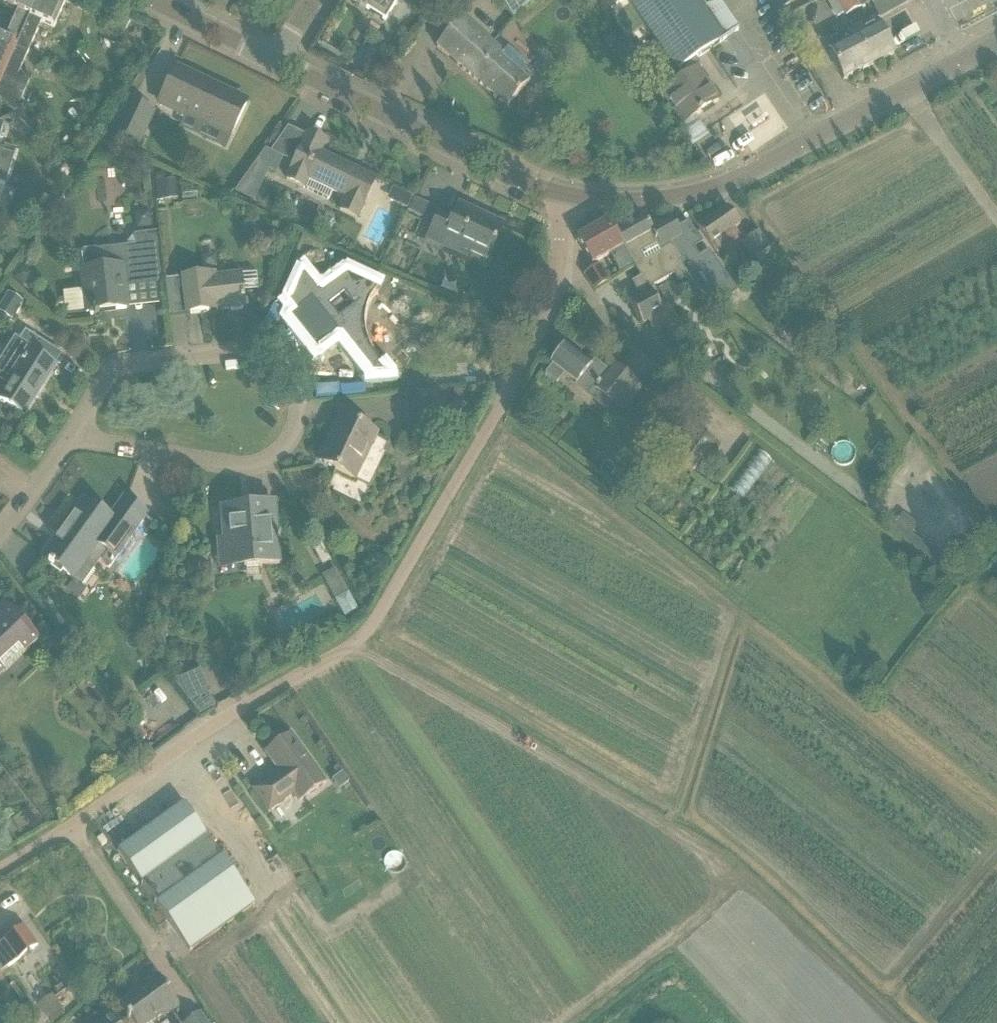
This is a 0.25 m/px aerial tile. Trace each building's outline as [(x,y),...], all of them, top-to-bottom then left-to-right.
[(61,13),(67,0),(36,0),(0,82),(0,101),(10,112),(24,80),(16,77),(40,22),(54,28),(61,13)] [(36,0),(6,0),(4,6),(17,11),(4,40),(0,38),(0,82),(36,0)] [(353,1),(360,5),(359,7),(365,11),(366,9),(385,21),(397,2),(400,3),(402,0),(354,0),(353,1)] [(513,18),(537,0),(499,0),(513,18)] [(606,11),(623,0),(598,0),(606,11)] [(656,39),(644,48),(640,42),(632,48),(641,60),(649,55),(647,51),(659,43),(684,81),(663,95),(672,108),(683,125),(718,101),(697,71),(701,68),(695,59),(696,58),(697,59),(738,31),(718,2),(721,0),(629,0),(656,39)] [(777,13),(796,0),(767,0),(777,13)] [(874,0),(837,0),(845,16),(874,0)] [(829,50),(843,80),(893,54),(874,17),(848,30),(852,38),(829,50)] [(507,108),(520,93),(527,85),(531,81),(519,70),(526,62),(509,47),(502,56),(499,54),(459,20),(449,32),(436,47),(507,108)] [(175,70),(159,103),(230,138),(246,104),(175,70)] [(134,152),(143,132),(121,120),(123,117),(118,114),(106,138),(134,152)] [(16,119),(10,126),(23,137),(29,131),(16,119)] [(308,134),(299,152),(286,179),(303,188),(330,200),(333,192),(346,198),(339,211),(356,219),(366,198),(375,180),(319,154),(325,142),(308,134)] [(267,150),(249,176),(265,184),(271,171),(278,174),(286,159),(267,150)] [(13,156),(1,153),(0,153),(0,202),(13,156)] [(116,205),(114,172),(98,172),(100,206),(116,205)] [(175,181),(157,183),(159,201),(167,200),(167,194),(176,193),(175,181)] [(413,200),(407,212),(421,218),(426,207),(413,200)] [(446,240),(469,251),(487,260),(501,230),(483,221),(483,223),(476,220),(479,215),(458,205),(454,215),(441,209),(433,227),(426,241),(442,249),(446,240)] [(697,228),(709,245),(716,255),(740,238),(734,229),(739,226),(727,208),(697,228)] [(150,212),(135,213),(137,229),(152,227),(150,212)] [(668,217),(649,228),(656,240),(665,235),(671,245),(670,245),(679,260),(677,261),(680,266),(687,278),(690,283),(695,292),(716,305),(736,291),(709,252),(699,258),(694,248),(702,243),(689,224),(676,231),(668,217)] [(643,219),(615,234),(625,252),(631,262),(645,254),(652,267),(666,260),(679,282),(687,278),(680,266),(677,261),(679,260),(670,245),(671,245),(665,235),(656,240),(649,228),(643,219)] [(608,221),(576,239),(591,266),(609,255),(611,259),(625,252),(615,234),(608,221)] [(741,244),(759,267),(775,256),(758,232),(741,244)] [(131,284),(131,285),(156,282),(152,244),(156,244),(155,233),(134,235),(135,246),(81,252),(83,272),(82,272),(86,313),(94,313),(94,317),(99,316),(98,312),(126,309),(123,285),(131,284)] [(593,291),(609,281),(599,266),(584,276),(593,291)] [(17,272),(14,276),(15,282),(20,285),(25,284),(28,279),(27,273),(22,270),(17,272)] [(183,278),(185,295),(187,315),(218,312),(217,310),(244,308),(241,288),(240,276),(214,278),(214,274),(183,278)] [(358,325),(376,290),(342,275),(310,301),(292,279),(279,310),(287,319),(280,325),(309,361),(334,341),(351,363),(364,352),(358,325)] [(645,277),(633,284),(639,295),(629,300),(641,324),(658,316),(670,340),(681,334),(669,309),(661,312),(653,296),(655,296),(645,277)] [(0,306),(0,313),(11,320),(14,315),(15,317),(20,309),(18,308),(22,303),(8,294),(0,306)] [(28,334),(25,332),(17,344),(28,351),(0,395),(0,400),(6,404),(23,415),(55,366),(39,356),(45,345),(28,334)] [(11,366),(21,348),(0,337),(0,360),(11,366)] [(552,366),(545,375),(557,384),(564,375),(591,397),(595,391),(622,412),(641,389),(629,379),(614,367),(609,373),(594,361),(589,366),(565,347),(560,354),(556,353),(551,359),(553,363),(551,365),(552,366)] [(378,371),(370,362),(361,370),(369,379),(378,371)] [(457,403),(450,413),(462,421),(469,411),(457,403)] [(324,464),(355,480),(376,436),(340,419),(333,433),(338,436),(324,464)] [(715,442),(697,428),(672,462),(689,475),(715,442)] [(768,456),(733,492),(748,506),(782,469),(768,456)] [(73,581),(81,586),(99,561),(109,569),(117,558),(135,532),(147,516),(123,498),(109,518),(84,500),(42,558),(49,564),(48,565),(52,568),(53,566),(73,581)] [(241,507),(220,509),(221,521),(223,540),(225,559),(243,558),(244,568),(280,565),(278,542),(280,542),(279,538),(277,538),(275,505),(255,506),(241,507)] [(307,542),(313,553),(316,559),(322,556),(324,554),(315,538),(307,542)] [(346,593),(333,600),(343,619),(356,612),(346,593)] [(23,650),(19,646),(31,635),(21,624),(7,609),(0,616),(0,671),(23,650)] [(136,690),(117,704),(145,743),(165,728),(136,690)] [(208,695),(191,705),(200,717),(215,708),(208,695)] [(277,770),(251,790),(268,814),(295,795),(300,802),(326,783),(291,735),(265,753),(277,770)] [(341,773),(332,780),(339,790),(348,783),(341,773)] [(182,805),(117,852),(190,952),(255,904),(182,805)] [(3,971),(21,958),(37,947),(24,927),(4,941),(6,944),(0,949),(0,967),(3,971)] [(164,1014),(167,1016),(179,1007),(157,976),(143,985),(145,988),(119,1005),(128,1017),(126,1018),(128,1021),(130,1020),(132,1022),(151,1022),(164,1014)] [(53,998),(40,1008),(48,1020),(62,1010),(53,998)]
